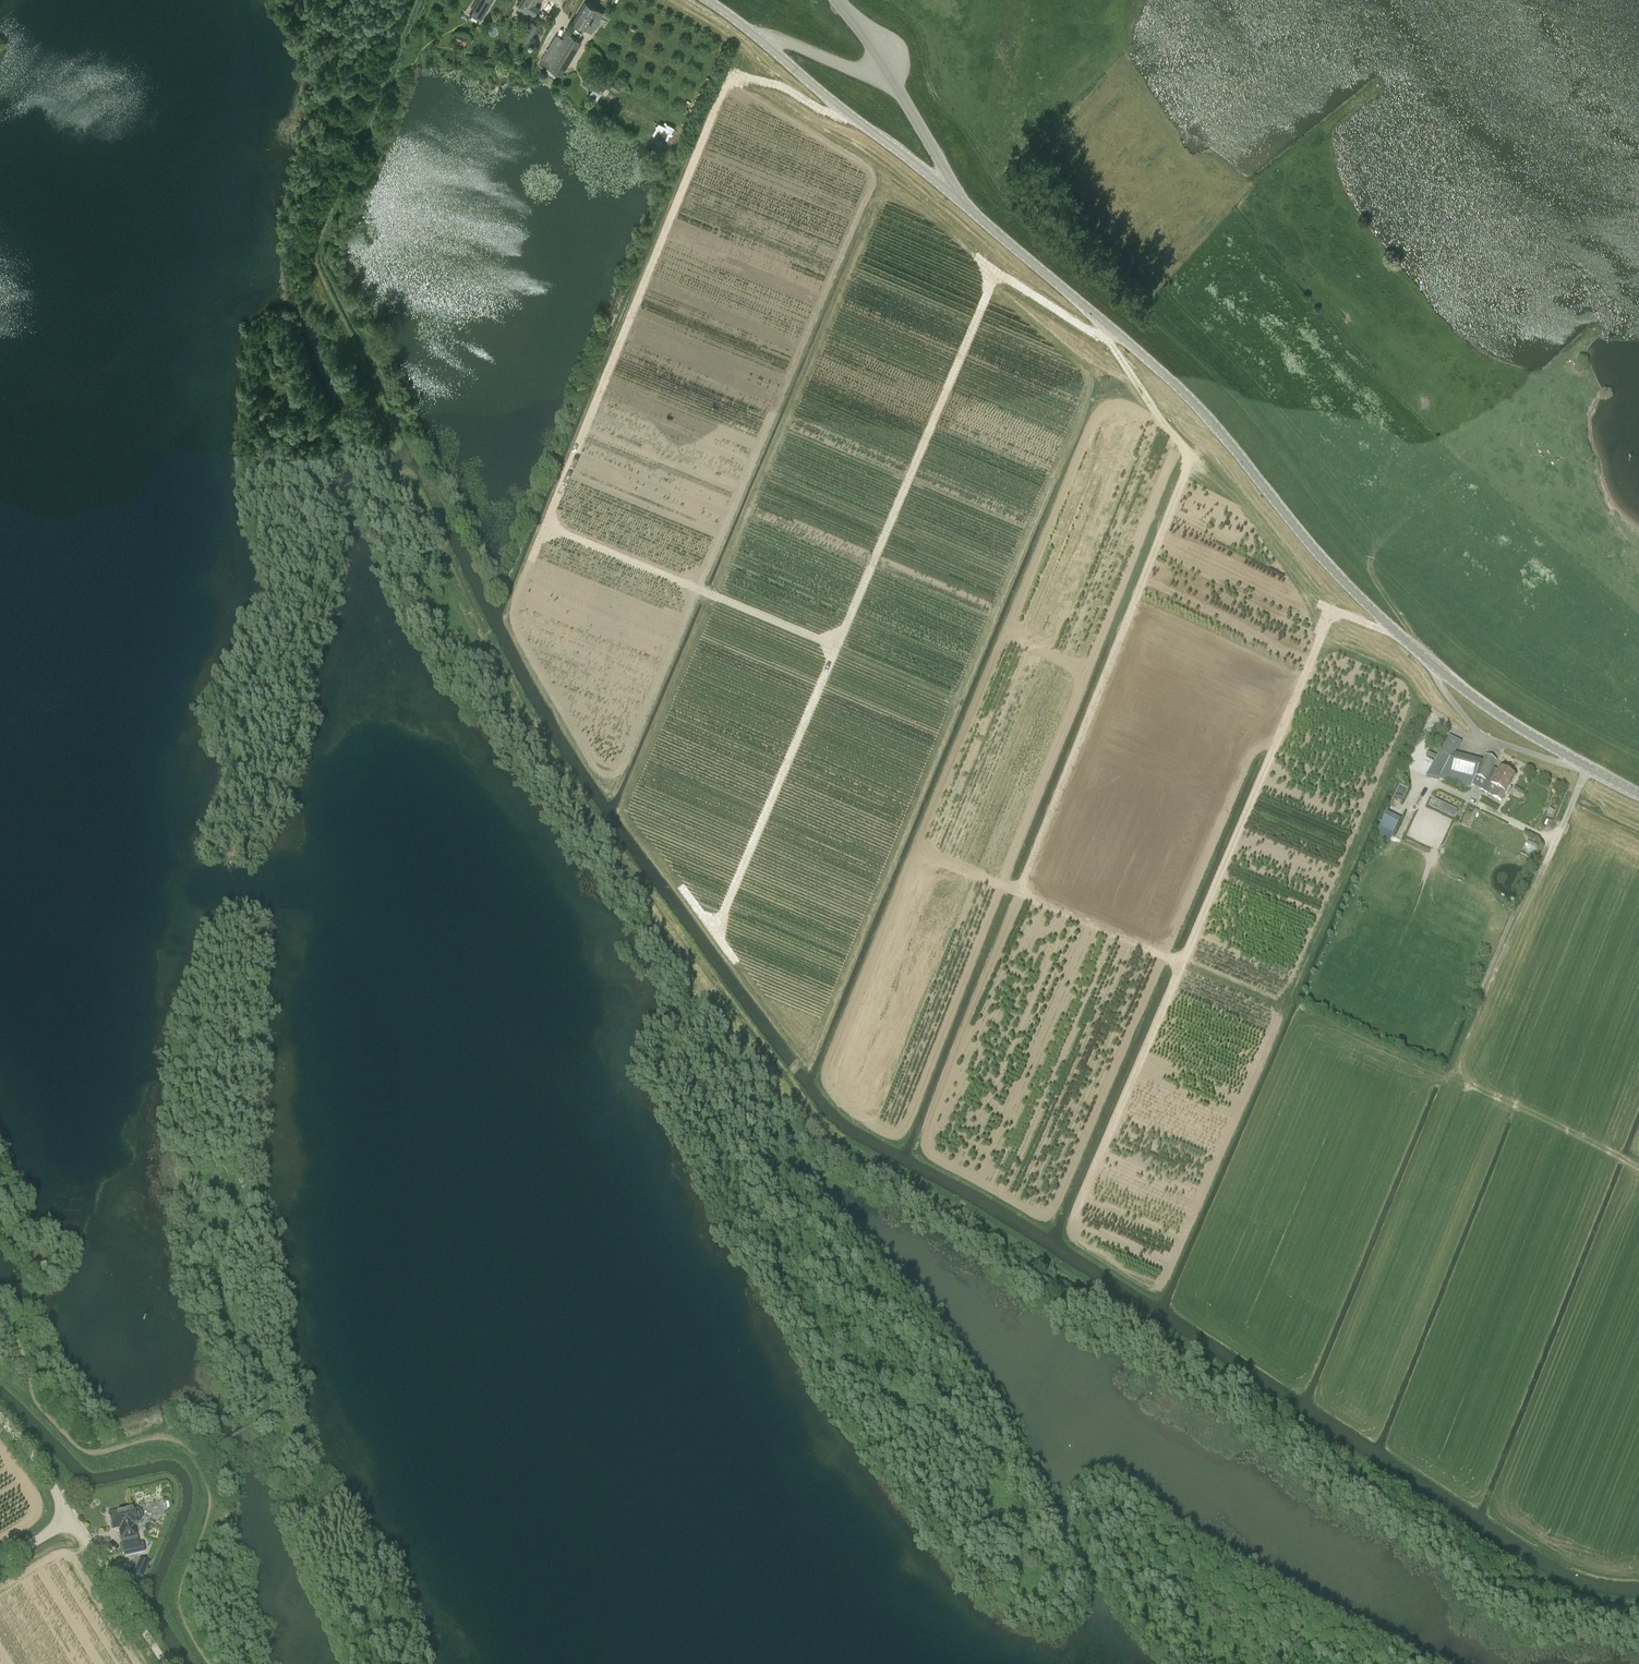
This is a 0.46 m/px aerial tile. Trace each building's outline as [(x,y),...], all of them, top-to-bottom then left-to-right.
[(471,7),(482,14),(491,0),(476,0),(471,7)] [(514,0),(504,0),(498,13),(500,13),(499,15),(502,16),(504,13),(508,15),(514,0)] [(518,5),(533,14),(542,0),(521,0),(518,5)] [(585,2),(574,19),(573,21),(592,32),(597,24),(604,13),(597,9),(585,2)] [(530,41),(533,43),(535,39),(533,38),(540,25),(531,19),(520,37),(529,43),(530,41)] [(539,62),(546,66),(561,75),(581,42),(566,33),(563,39),(556,35),(539,62)] [(457,34),(454,42),(464,46),(467,38),(457,34)] [(597,101),(606,86),(590,77),(584,86),(591,90),(589,94),(594,96),(593,98),(597,101)] [(1472,786),(1482,791),(1500,802),(1514,777),(1499,768),(1498,771),(1493,768),(1496,761),(1486,756),(1483,762),(1454,755),(1461,743),(1450,736),(1440,752),(1425,776),(1471,788),(1472,786)] [(1457,811),(1434,800),(1431,808),(1453,819),(1457,811)] [(1380,826),(1394,833),(1401,818),(1387,811),(1380,826)] [(1535,854),(1540,844),(1528,839),(1523,849),(1535,854)] [(159,1503),(151,1501),(149,1507),(157,1509),(159,1503)] [(109,1514),(112,1530),(120,1528),(123,1540),(127,1555),(145,1551),(143,1544),(139,1545),(137,1537),(134,1525),(136,1525),(136,1524),(140,1523),(142,1519),(141,1511),(137,1509),(133,1510),(133,1509),(130,1509),(109,1514)] [(132,1576),(140,1580),(148,1563),(140,1559),(132,1576)]
